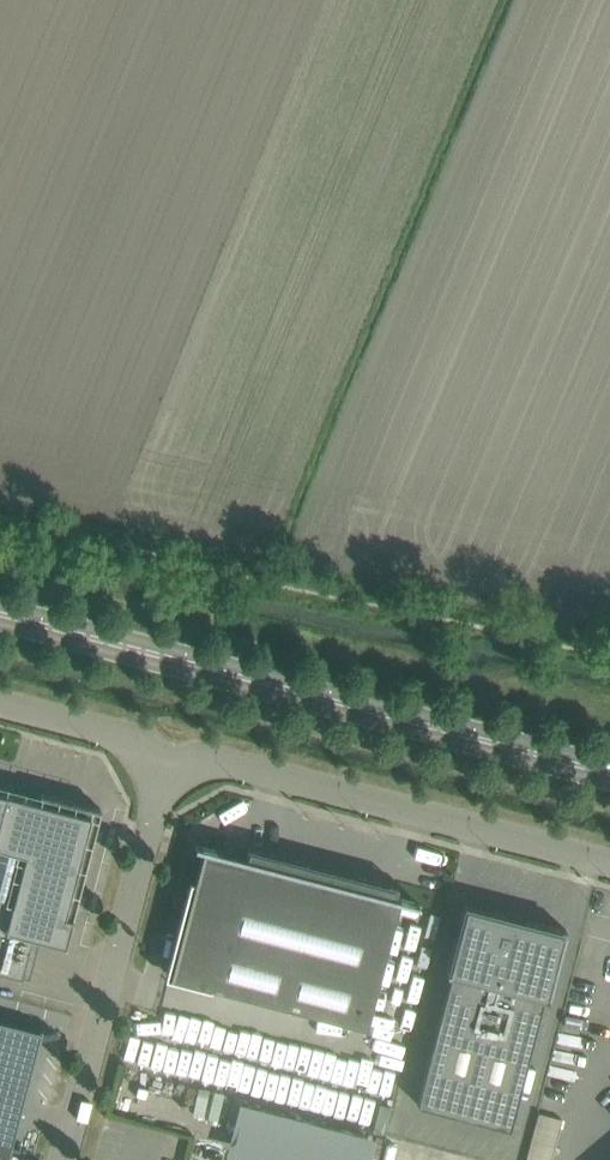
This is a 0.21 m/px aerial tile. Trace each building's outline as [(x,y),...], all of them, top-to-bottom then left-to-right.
[(22,976),(33,935),(66,944),(101,807),(41,792),(38,800),(0,789),(0,970),(22,976)] [(418,905),(419,902),(396,896),(398,885),(247,846),(243,863),(220,857),(222,850),(196,843),(195,846),(204,849),(170,976),(172,977),(172,976),(367,1027),(391,932),(386,931),(395,898),(418,905)] [(549,998),(567,929),(464,903),(446,972),(451,973),(418,1104),(510,1128),(544,997),(549,998)] [(42,1030),(0,1019),(0,1159),(8,1159),(42,1030)] [(187,1075),(252,1088),(256,1064),(258,1065),(264,1032),(257,1031),(257,1028),(208,1019),(201,1055),(191,1053),(187,1075)] [(347,1086),(395,1094),(399,1069),(398,1069),(403,1040),(380,1036),(376,1061),(352,1057),(347,1086)] [(244,1159),(371,1159),(377,1132),(239,1103),(228,1156),(244,1159)] [(444,1154),(418,1149),(415,1159),(443,1159),(444,1154)]
